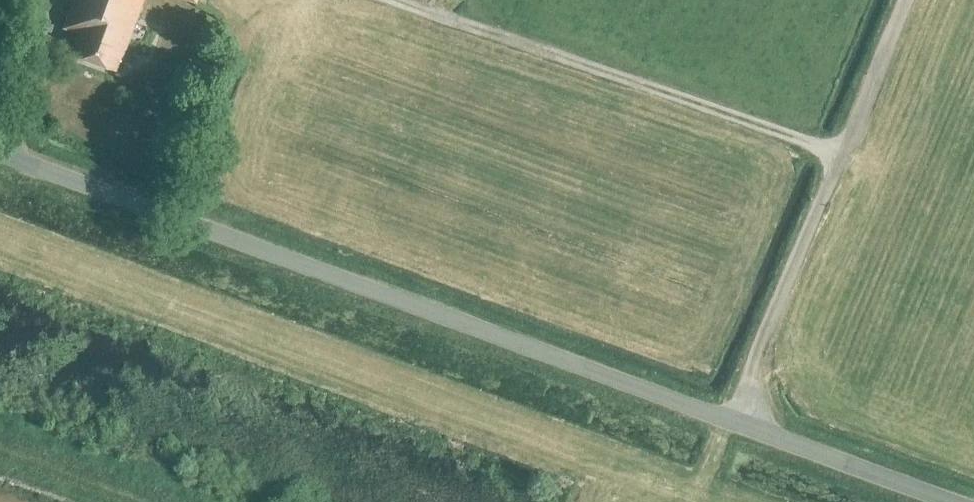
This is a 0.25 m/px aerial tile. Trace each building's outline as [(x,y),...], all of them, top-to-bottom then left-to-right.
[(63,28),(76,32),(68,52),(115,69),(119,60),(121,61),(125,49),(130,39),(143,0),(73,0),(63,28)]
